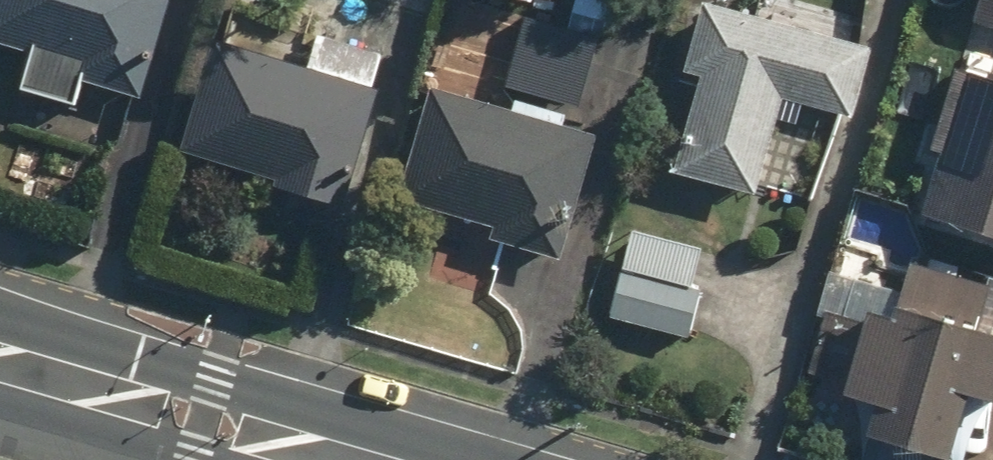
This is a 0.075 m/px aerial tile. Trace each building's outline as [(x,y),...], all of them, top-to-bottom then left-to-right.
[(28,51),(14,97),(75,115),(83,90),(133,105),(165,0),(0,0),(0,42),(28,51)] [(966,25),(992,31),(992,0),(972,0),(966,25)] [(665,180),(753,207),(779,110),(847,128),(867,52),(702,8),(682,82),(690,85),(665,180)] [(525,25),(509,90),(575,107),(591,41),(525,25)] [(177,157),(278,186),(271,209),(335,227),(384,56),(313,36),(303,69),(209,43),(177,157)] [(915,227),(914,232),(992,252),(992,81),(956,72),(915,227)] [(598,145),(422,97),(390,210),(494,238),(491,246),(565,266),(598,145)] [(706,253),(629,234),(608,321),(685,340),(706,253)] [(855,454),(881,459),(965,459),(975,412),(992,416),(992,340),(972,335),(983,290),(906,273),(895,322),(856,313),(834,412),(863,418),(855,454)]
